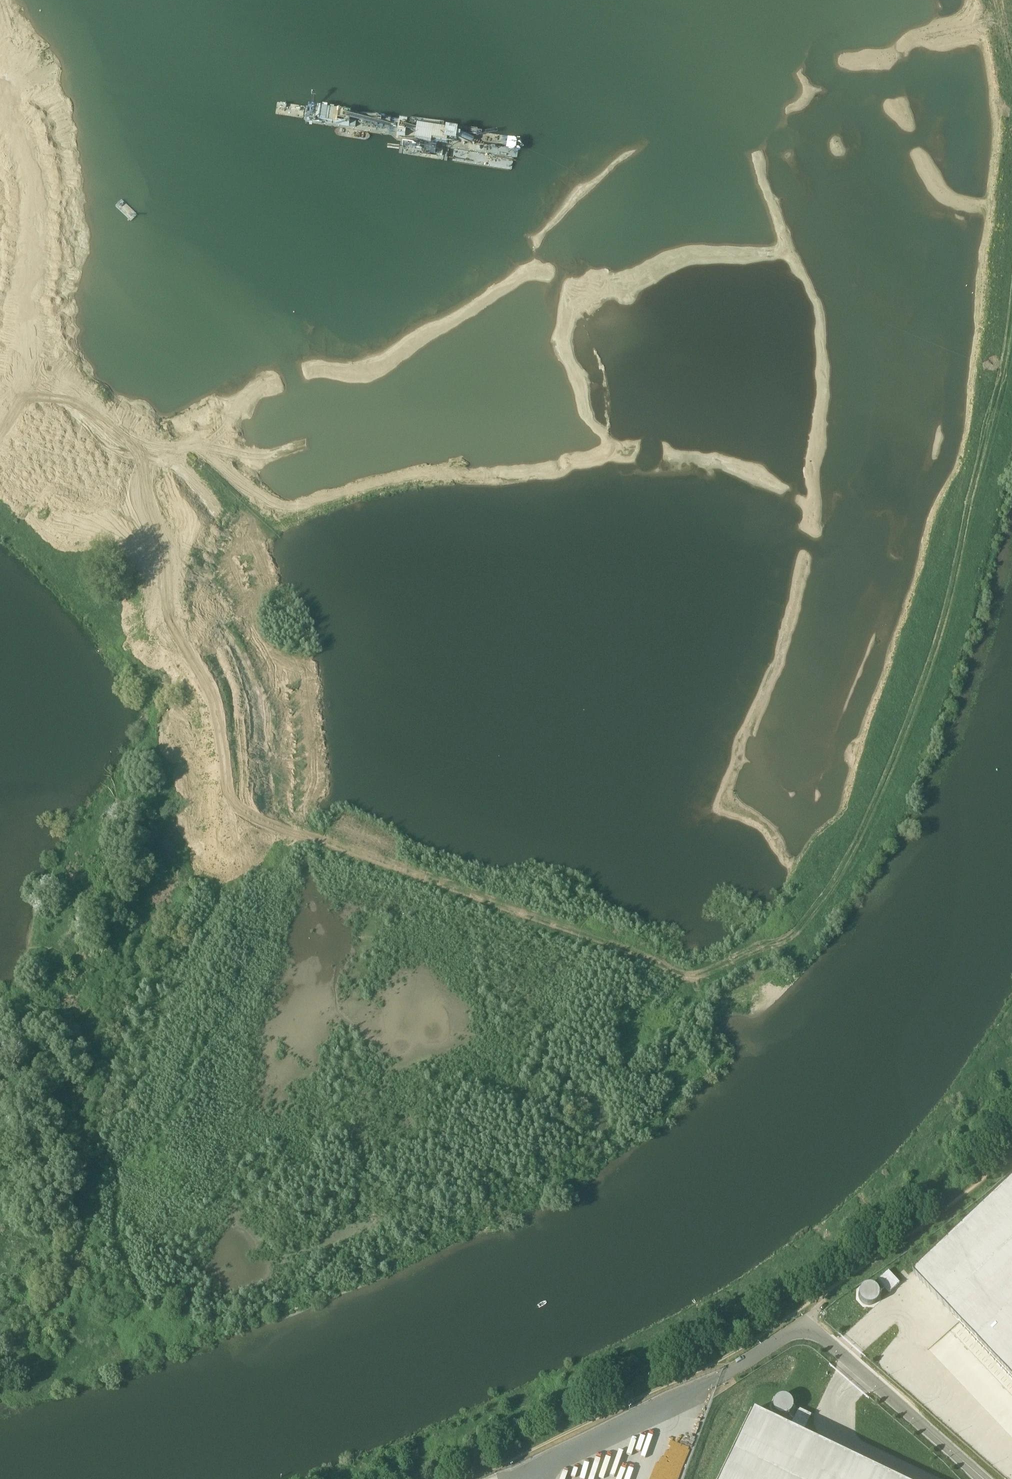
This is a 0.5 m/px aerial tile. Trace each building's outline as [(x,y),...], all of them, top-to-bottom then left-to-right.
[(915,1274),(1011,1377),(1011,1182),(915,1274)] [(888,1271),(878,1280),(889,1293),(900,1283),(888,1271)] [(799,1409),(791,1424),(804,1430),(811,1415),(799,1409)] [(753,1410),(720,1478),(895,1478),(753,1410)]
